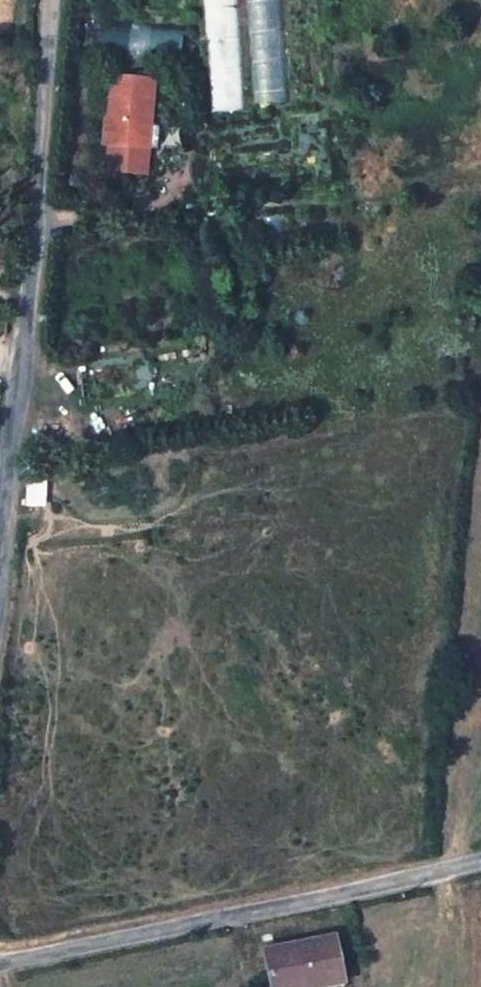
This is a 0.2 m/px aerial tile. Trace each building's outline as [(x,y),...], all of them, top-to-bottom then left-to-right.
[(211,115),(245,110),(237,0),(203,0),(211,115)] [(281,0),(247,0),(256,107),(288,103),(281,0)] [(189,29),(71,20),(68,52),(185,63),(189,29)] [(153,79),(109,76),(104,145),(107,146),(106,172),(146,174),(153,79)] [(40,498),(25,496),(22,521),(37,523),(40,498)] [(263,950),(271,986),(315,986),(342,982),(332,936),(263,950)]
